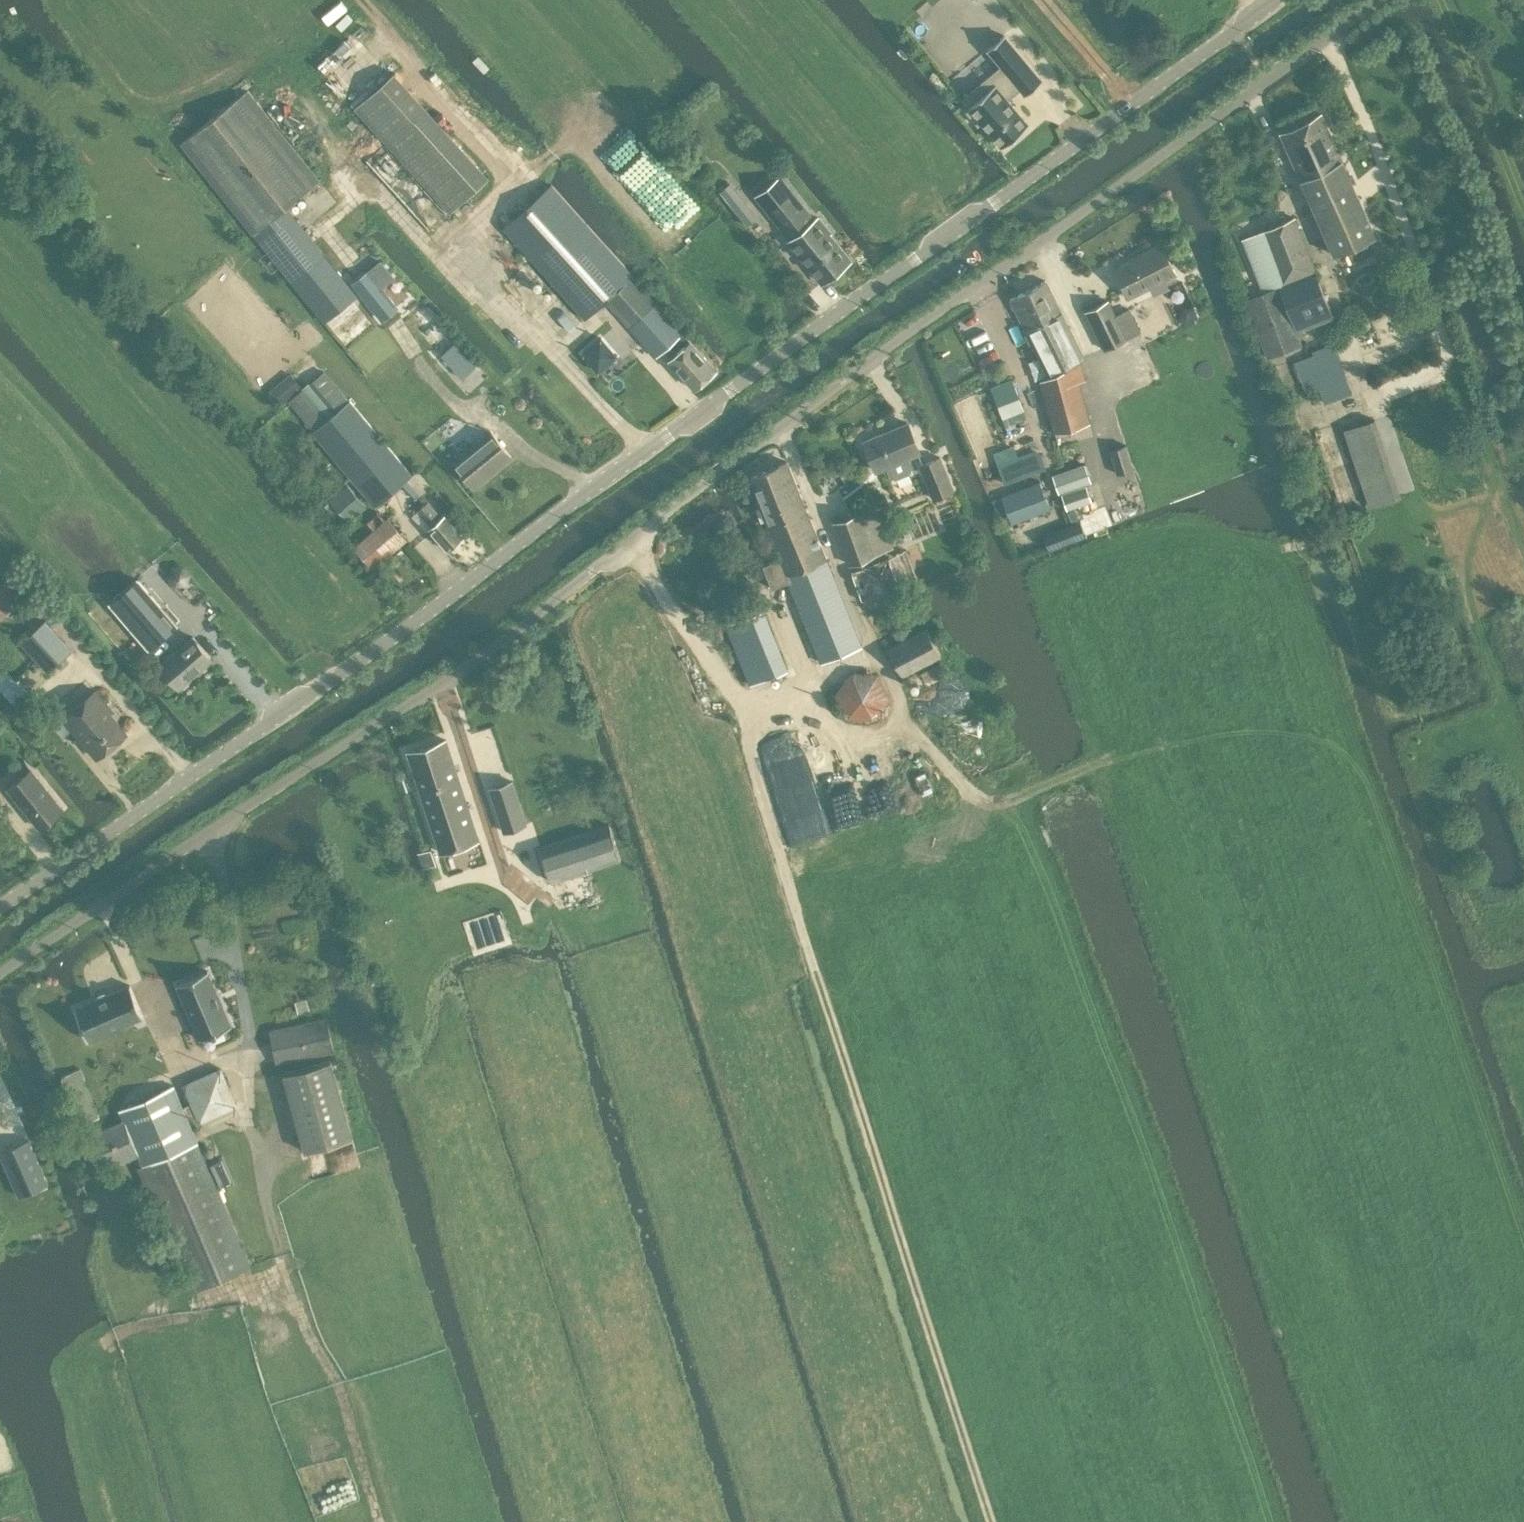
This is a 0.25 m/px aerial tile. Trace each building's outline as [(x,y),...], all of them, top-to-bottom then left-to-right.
[(973,90),(964,98),(966,100),(970,105),(972,107),(971,107),(967,111),(978,125),(982,121),(983,120),(1003,143),(1003,144),(1028,123),(1028,122),(1012,104),(1007,98),(1008,98),(1020,87),(1025,93),(1040,81),(1041,79),(1004,35),(987,49),(996,58),(1002,66),(973,90)] [(356,106),(450,210),(488,175),(395,71),(356,106)] [(181,142),(253,232),(322,318),(367,375),(400,349),(287,206),(320,180),(247,89),(181,142)] [(1279,132),(1333,254),(1376,235),(1322,114),(1279,132)] [(781,176),(756,196),(791,240),(790,241),(823,281),(848,261),(827,234),(830,231),(819,217),(816,219),(781,176)] [(719,190),(747,224),(757,215),(730,182),(719,190)] [(657,354),(667,345),(675,353),(668,359),(694,388),(716,368),(691,339),(682,330),(683,329),(673,318),(634,276),(600,238),(552,184),(504,227),(586,319),(606,301),(622,318),(657,354)] [(1244,299),(1267,356),(1301,343),(1294,330),(1333,316),(1295,217),(1242,239),(1263,292),(1244,299)] [(1115,267),(1129,296),(1176,273),(1161,241),(1143,250),(1144,253),(1115,267)] [(381,260),(353,282),(381,318),(397,306),(379,284),(392,274),(381,260)] [(1010,300),(1009,300),(1025,330),(1048,318),(1061,311),(1045,281),(1036,286),(1033,281),(1025,285),(1028,290),(1010,300)] [(1121,339),(1136,333),(1140,331),(1129,307),(1114,314),(1107,300),(1085,311),(1103,348),(1121,339)] [(1048,318),(1025,330),(1049,375),(1079,360),(1079,359),(1082,358),(1084,358),(1064,318),(1061,311),(1048,318)] [(1314,354),(1295,361),(1305,390),(1319,384),(1345,375),(1332,343),(1313,350),(1314,354)] [(1049,375),(1041,379),(1055,431),(1089,422),(1077,380),(1084,377),(1079,360),(1049,375)] [(325,370),(313,380),(337,410),(349,400),(325,370)] [(1012,378),(990,386),(997,403),(1019,395),(1012,378)] [(296,393),(288,399),(313,430),(325,419),(300,389),(296,393)] [(325,419),(313,430),(374,503),(404,479),(405,480),(412,474),(350,399),(349,400),(337,410),(333,413),(328,417),(325,419)] [(1375,419),(1345,429),(1369,504),(1399,494),(1375,419)] [(876,470),(886,466),(890,475),(896,477),(910,471),(912,466),(908,457),(920,452),(907,421),(863,440),(876,470)] [(491,431),(454,461),(475,487),(512,456),(491,431)] [(1126,443),(1110,448),(1117,473),(1134,468),(1126,443)] [(997,463),(1004,481),(1046,465),(1039,447),(997,463)] [(955,489),(939,454),(918,463),(933,499),(955,489)] [(750,476),(782,556),(763,564),(772,587),(789,580),(821,661),(861,646),(788,461),(750,476)] [(1085,463),(1052,474),(1058,491),(1091,480),(1085,463)] [(1002,495),(1012,522),(1050,507),(1040,480),(1002,495)] [(1087,483),(1061,492),(1066,509),(1093,500),(1087,483)] [(349,521),(356,514),(366,506),(348,484),(330,499),(349,521)] [(418,510),(431,526),(429,528),(448,550),(463,536),(459,530),(436,508),(429,500),(418,510)] [(878,505),(834,520),(849,562),(893,546),(878,505)] [(387,517),(371,531),(355,545),(373,567),(406,539),(387,517)] [(1086,535),(1085,534),(1080,519),(1042,533),(1048,548),(1048,549),(1086,535)] [(906,549),(896,553),(851,570),(862,599),(917,578),(906,549)] [(139,573),(127,583),(135,592),(147,582),(139,573)] [(17,594),(5,581),(0,585),(0,609),(17,594)] [(151,587),(117,617),(145,649),(180,619),(151,587)] [(764,608),(727,623),(750,682),(787,668),(764,608)] [(49,672),(73,650),(45,620),(21,642),(49,672)] [(927,628),(889,647),(902,673),(940,653),(927,628)] [(159,665),(178,687),(212,658),(193,635),(159,665)] [(1,689),(16,676),(0,658),(0,687),(1,689)] [(878,671),(851,670),(835,692),(847,716),(874,718),(890,696),(878,671)] [(105,709),(107,707),(95,691),(64,715),(97,756),(124,733),(105,709)] [(407,750),(438,850),(479,837),(448,738),(407,750)] [(39,826),(63,807),(32,768),(8,787),(39,826)] [(512,779),(489,787),(503,829),(526,821),(512,779)] [(552,880),(600,865),(620,858),(610,824),(541,845),(552,880)] [(512,942),(501,909),(464,921),(475,954),(512,942)] [(208,970),(177,983),(200,1036),(231,1023),(208,970)] [(129,984),(75,1007),(89,1039),(143,1015),(129,984)] [(327,1017),(270,1029),(277,1061),(334,1050),(327,1017)] [(284,1072),(306,1151),(352,1138),(330,1059),(284,1072)] [(198,1120),(202,1119),(237,1104),(220,1065),(182,1082),(198,1120)] [(81,1067),(60,1075),(61,1076),(79,1123),(99,1116),(81,1069),(81,1067)] [(124,1118),(85,1135),(101,1171),(140,1154),(144,1165),(140,1167),(193,1290),(250,1265),(174,1086),(120,1108),(124,1118)] [(0,1150),(0,1154),(18,1196),(49,1182),(30,1137),(0,1150)] [(219,1158),(210,1162),(220,1185),(229,1181),(233,1179),(223,1157),(219,1158)]
